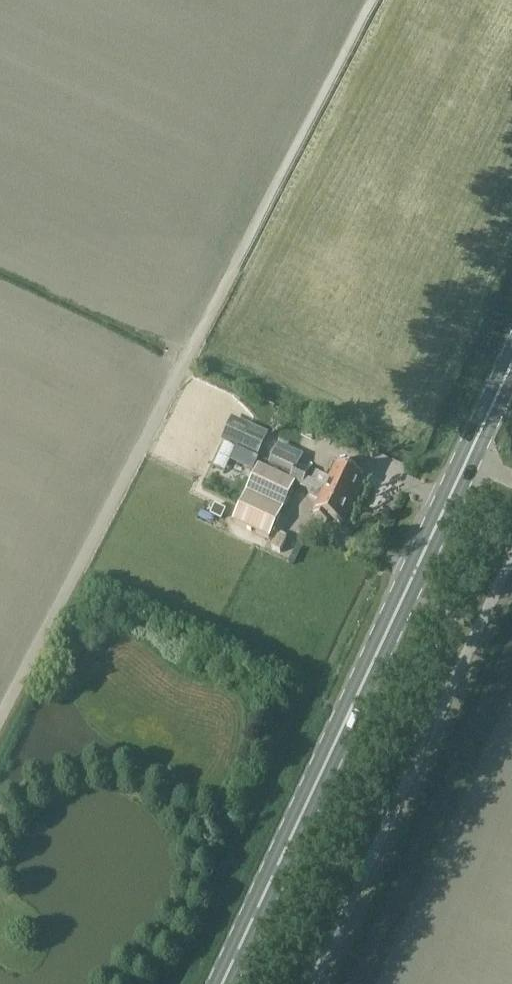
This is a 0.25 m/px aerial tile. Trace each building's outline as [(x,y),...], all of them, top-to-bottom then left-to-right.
[(266,437),(231,421),(224,437),(226,438),(224,441),(257,457),(266,437)] [(302,455),(280,445),(272,462),(294,473),(306,478),(310,471),(298,465),(302,455)] [(352,472),(354,467),(340,461),(331,480),(317,473),(313,482),(354,501),(365,478),(352,472)] [(270,539),(295,484),(296,483),(291,481),(259,466),(233,521),(270,539)] [(343,525),(354,501),(313,482),(306,478),(294,473),(291,481),(296,483),(295,484),(300,486),(308,490),(311,497),(320,502),(313,516),(327,523),(329,518),(343,525)]
